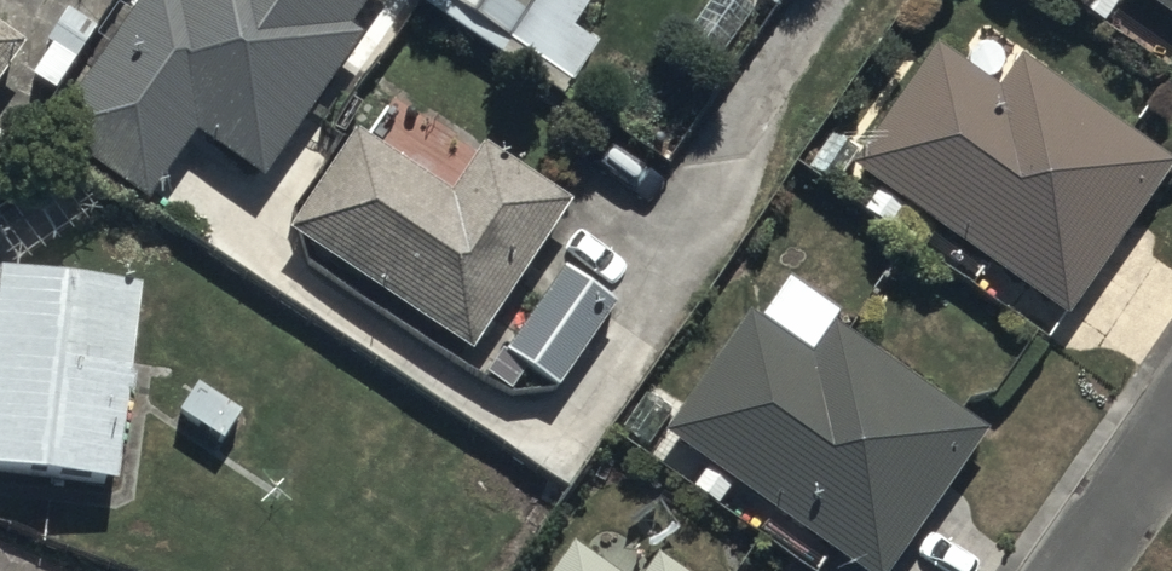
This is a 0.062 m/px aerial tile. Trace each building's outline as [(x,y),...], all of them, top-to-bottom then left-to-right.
[(181,3),(177,0),(147,0),(44,148),(149,220),(203,142),(271,189),(402,0),(183,0),(181,3)] [(510,48),(543,0),(440,0),(510,48)] [(510,48),(574,92),(622,24),(587,0),(543,0),(510,48)] [(1171,28),(1171,0),(1131,0),(1171,28)] [(30,58),(0,37),(0,102),(30,58)] [(935,56),(861,161),(827,137),(799,176),(833,201),(848,178),(876,198),(860,220),(885,238),(901,216),(1058,328),(1166,176),(1015,69),(994,98),(935,56)] [(293,238),(476,364),(542,269),(578,217),(486,154),(450,206),(359,143),(293,238)] [(508,362),(565,401),(625,314),(569,275),(508,362)] [(0,283),(0,480),(117,494),(141,300),(0,283)] [(826,562),(839,570),(898,570),(989,446),(830,332),(804,368),(743,324),(671,425),(640,403),(618,434),(649,456),(660,442),(706,475),(690,498),(715,516),(731,493),(777,527),(765,544),(802,570),(820,570),(826,562)] [(559,570),(593,570),(570,555),(559,570)]
